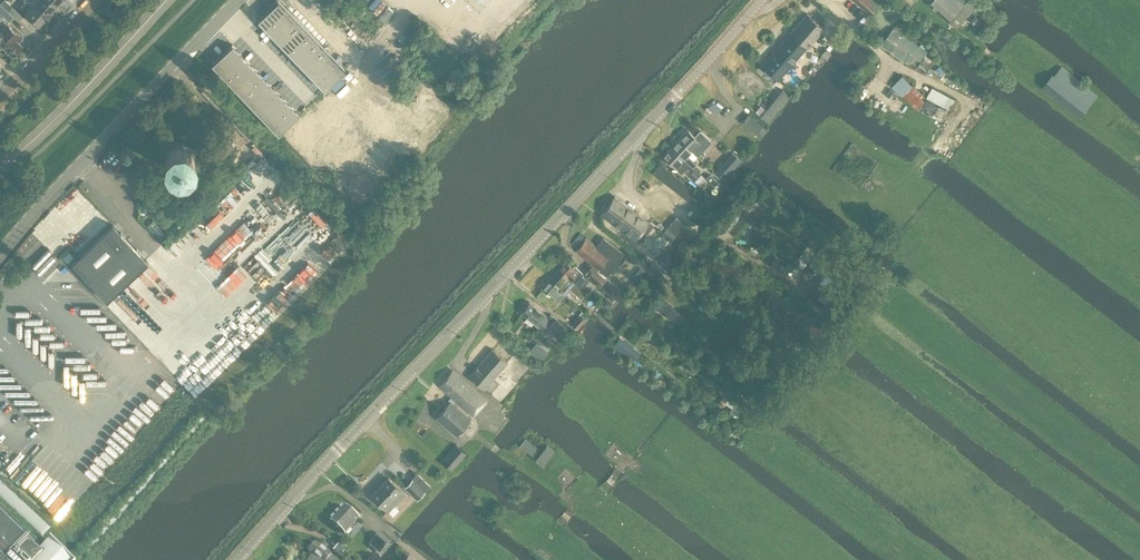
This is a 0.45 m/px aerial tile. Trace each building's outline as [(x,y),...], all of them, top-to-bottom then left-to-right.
[(25,11),(34,18),(32,20),(37,25),(39,23),(47,14),(34,2),(32,0),(25,0),(26,1),(20,6),(25,11)] [(34,2),(47,14),(50,11),(51,12),(57,6),(50,0),(36,0),(34,2)] [(278,0),(258,19),(266,28),(286,8),(278,0)] [(859,4),(871,15),(878,6),(871,0),(854,0),(859,4)] [(929,3),(957,27),(978,4),(973,0),(932,0),(929,3)] [(8,11),(0,3),(0,13),(8,21),(13,16),(8,11)] [(12,6),(8,11),(13,16),(18,20),(22,15),(12,6)] [(286,8),(266,28),(273,36),(293,16),(286,8)] [(791,31),(761,65),(778,80),(807,46),(823,27),(807,13),(791,31)] [(8,23),(7,23),(0,16),(0,40),(12,52),(20,44),(18,42),(19,41),(18,40),(21,36),(8,23)] [(293,16),(273,36),(280,43),(301,24),(293,16)] [(301,24),(280,43),(288,51),(308,32),(301,24)] [(893,28),(881,45),(915,68),(927,51),(893,28)] [(308,32),(288,51),(295,59),(316,39),(308,32)] [(316,39),(295,59),(303,66),(323,47),(316,39)] [(232,44),(212,64),(220,72),(240,53),(232,44)] [(323,47),(303,66),(310,74),(330,55),(323,47)] [(240,53),(220,72),(227,80),(247,60),(240,53)] [(330,55),(310,74),(317,82),(338,62),(330,55)] [(923,58),(917,66),(924,72),(931,65),(923,58)] [(247,60),(227,80),(234,87),(255,68),(247,60)] [(338,62),(317,82),(325,90),(345,70),(338,62)] [(1098,93),(1062,65),(1054,75),(1052,74),(1042,87),(1080,117),(1098,93)] [(255,68),(234,87),(242,95),(262,76),(255,68)] [(262,76),(242,95),(249,103),(270,83),(262,76)] [(270,83),(249,103),(257,110),(277,91),(270,83)] [(783,89),(760,115),(768,122),(790,96),(783,89)] [(277,91),(257,110),(264,118),(284,99),(277,91)] [(284,99),(264,118),(271,126),(292,106),(284,99)] [(292,106),(271,126),(279,134),(299,114),(292,106)] [(748,114),(742,122),(759,135),(765,128),(748,114)] [(120,132),(129,141),(135,135),(126,126),(130,131),(125,136),(120,132)] [(691,149),(691,150),(698,156),(711,141),(700,131),(695,137),(687,129),(679,138),(691,149)] [(193,165),(202,174),(234,143),(224,133),(211,146),(210,145),(198,157),(196,155),(195,153),(195,152),(194,151),(194,150),(193,149),(192,147),(192,146),(191,145),(190,145),(188,144),(187,143),(186,143),(185,142),(184,142),(182,142),(181,142),(180,142),(178,142),(177,142),(176,142),(174,143),(173,143),(172,144),(171,145),(170,146),(169,147),(168,148),(167,149),(167,150),(166,151),(166,152),(165,154),(165,155),(165,156),(165,158),(165,159),(165,160),(166,162),(166,163),(167,164),(167,165),(168,166),(169,167),(170,168),(171,169),(172,170),(173,171),(175,171),(176,172),(177,172),(178,172),(180,172),(181,172),(182,172),(184,172),(185,171),(186,171),(187,170),(189,170),(190,169),(191,168),(192,167),(193,166),(193,165)] [(671,146),(688,162),(691,159),(686,154),(691,150),(691,149),(679,138),(671,146)] [(663,155),(675,167),(681,173),(689,165),(687,163),(688,162),(671,146),(663,155)] [(726,153),(725,153),(721,158),(732,169),(737,163),(726,153)] [(697,208),(705,199),(660,164),(653,173),(697,208)] [(701,187),(706,182),(705,179),(694,169),(688,175),(701,187)] [(705,179),(706,182),(714,189),(719,183),(709,175),(705,179)] [(647,222),(614,196),(601,213),(602,214),(634,239),(639,242),(652,226),(647,222)] [(648,249),(657,257),(684,225),(676,218),(648,249)] [(72,262),(90,281),(130,243),(113,224),(72,262)] [(593,264),(599,269),(608,276),(618,262),(619,263),(626,255),(611,243),(603,237),(596,245),(586,237),(576,250),(593,264)] [(90,281),(107,299),(148,261),(130,243),(90,281)] [(565,260),(558,268),(570,279),(581,289),(590,278),(619,300),(626,293),(597,271),(599,269),(593,264),(585,274),(587,276),(585,278),(582,275),(582,273),(578,269),(577,271),(565,260)] [(549,278),(566,292),(569,288),(581,298),(585,293),(581,289),(570,279),(558,268),(549,278)] [(541,287),(546,291),(544,295),(555,305),(566,292),(549,278),(541,287)] [(541,327),(545,322),(549,326),(547,328),(560,337),(567,327),(555,318),(550,315),(548,316),(529,302),(521,312),(541,327)] [(577,317),(575,320),(580,324),(584,319),(585,320),(589,316),(583,310),(577,317)] [(492,348),(469,375),(484,388),(508,362),(492,348)] [(450,401),(436,417),(456,435),(471,419),(453,402),(456,399),(473,415),(487,400),(453,370),(440,385),(452,396),(449,399),(450,401)] [(729,397),(725,402),(732,407),(732,408),(729,412),(730,412),(738,418),(742,412),(743,413),(746,410),(746,409),(729,397)] [(525,438),(520,446),(534,457),(540,449),(525,438)] [(458,445),(442,460),(452,470),(468,455),(458,445)] [(547,445),(536,459),(543,465),(554,451),(547,445)] [(417,472),(411,478),(412,479),(425,492),(427,494),(433,488),(417,472)] [(371,495),(384,507),(388,511),(395,505),(405,493),(401,489),(388,477),(371,495)] [(412,479),(404,487),(417,500),(425,492),(412,479)] [(343,506),(329,522),(345,535),(358,519),(343,506)] [(54,543),(47,550),(47,551),(44,547),(40,551),(0,512),(0,559),(72,559),(54,543)] [(378,556),(388,545),(380,537),(370,550),(378,556)] [(315,543),(309,552),(312,555),(308,559),(337,559),(315,543)]
